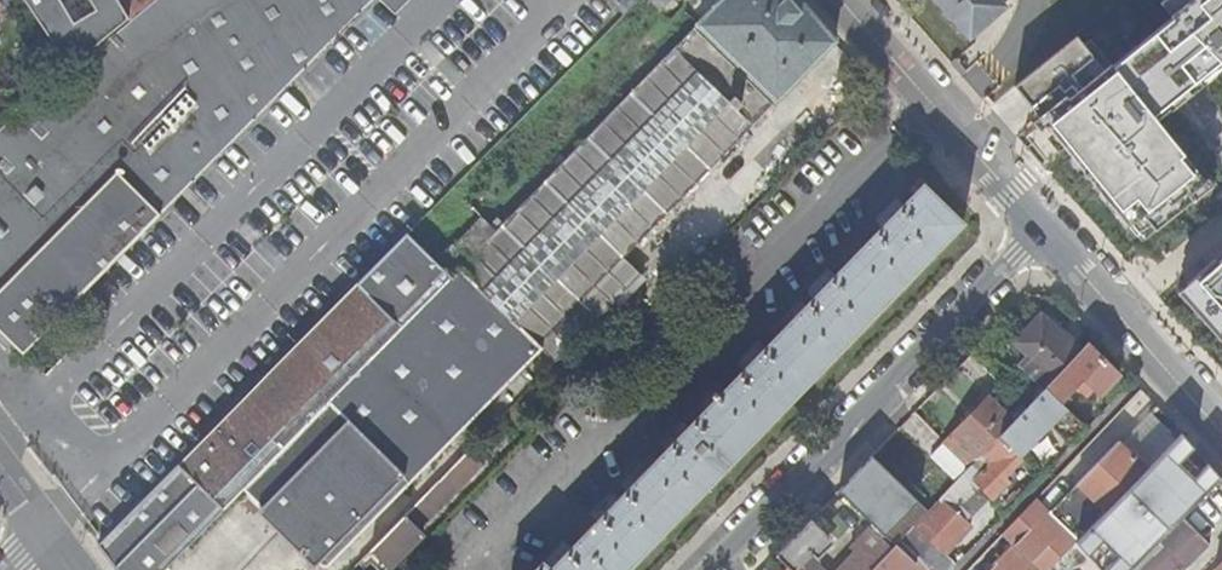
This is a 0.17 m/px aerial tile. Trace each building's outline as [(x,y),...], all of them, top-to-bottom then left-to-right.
[(132,19),(72,70),(8,123),(0,129),(0,330),(23,353),(36,341),(41,346),(62,325),(56,320),(59,317),(58,315),(89,284),(91,285),(93,283),(92,282),(124,249),(125,250),(127,248),(126,247),(158,214),(159,216),(161,214),(160,212),(193,180),(193,181),(196,179),(194,178),(218,154),(219,155),(221,153),(220,152),(254,118),(255,119),(257,117),(256,116),(288,83),(290,84),(292,82),(291,81),(323,48),(325,49),(326,47),(325,46),(356,15),(359,12),(360,14),(362,11),(361,10),(371,0),(156,0),(132,19)] [(4,13),(8,18),(27,5),(24,0),(0,0),(0,16),(4,13)] [(27,5),(72,70),(132,19),(120,0),(24,0),(27,5)] [(132,19),(156,0),(120,0),(132,19)] [(356,15),(374,34),(391,16),(375,0),(371,0),(361,10),(362,11),(360,14),(359,12),(356,15)] [(391,16),(406,0),(375,0),(391,16)] [(835,41),(799,0),(722,0),(470,258),(566,352),(642,275),(624,258),(835,41)] [(631,0),(611,0),(625,14),(635,4),(631,0)] [(967,37),(1004,5),(1000,0),(935,0),(967,37)] [(1162,6),(1173,21),(1027,129),(1136,267),(1219,207),(1154,133),(1221,79),(1221,0),(1169,0),(1162,6)] [(8,123),(0,112),(0,129),(8,123)] [(962,224),(924,187),(903,208),(897,201),(887,211),(891,215),(880,226),(883,229),(835,279),(828,272),(819,282),(822,285),(811,297),(814,300),(766,349),(759,342),(749,353),(753,357),(742,368),(745,371),(720,397),(715,393),(711,397),(716,401),(689,429),(685,426),(675,437),(670,433),(660,443),(667,450),(619,501),(616,498),(606,507),(602,503),(591,513),(600,521),(571,550),(563,542),(553,552),(558,557),(548,567),(543,562),(535,569),(626,569),(962,224)] [(434,295),(450,278),(430,258),(407,234),(253,389),(181,465),(180,464),(99,546),(117,569),(165,569),(244,489),(402,327),(380,305),(412,273),(434,295)] [(542,350),(555,364),(566,352),(470,258),(450,278),(434,295),(424,304),(402,327),(244,489),(308,552),(304,556),(315,568),(320,563),(327,567),(330,566),(542,350)] [(1191,297),(1221,332),(1221,272),(1191,297)] [(380,305),(402,327),(424,304),(434,295),(412,273),(380,305)] [(1078,354),(1056,334),(1040,319),(1016,344),(1024,351),(1012,364),(1042,392),(1046,388),(1054,380),(1078,354)] [(1078,354),(1084,349),(1062,327),(1056,334),(1078,354)] [(1119,376),(1087,345),(1084,349),(1078,354),(1054,380),(1046,388),(1062,403),(1077,387),(1087,396),(1094,389),(1101,395),(1119,376)] [(1000,385),(944,442),(957,453),(971,466),(999,437),(1025,410),(1000,385)] [(1065,406),(1062,403),(1046,388),(1042,392),(1040,395),(1049,404),(1039,415),(1048,424),(1065,406)] [(1049,404),(1040,395),(1025,410),(999,437),(1020,455),(1049,425),(1048,424),(1039,415),(1049,404)] [(1148,414),(1119,443),(1147,470),(1175,440),(1148,414)] [(1183,433),(1175,440),(1147,470),(1140,477),(1078,541),(1104,569),(1131,569),(1183,517),(1221,477),(1183,433)] [(1012,472),(1024,459),(1020,455),(999,437),(971,466),(964,473),(981,489),(990,498),(993,501),(1012,482),(1007,477),(1012,472)] [(1078,541),(1140,477),(1147,470),(1119,443),(1049,514),(1036,501),(1003,536),(1013,546),(990,569),(1050,569),(1078,541)] [(469,451),(410,511),(359,563),(364,569),(366,569),(372,564),(377,569),(391,569),(425,535),(420,530),(438,511),(439,513),(484,466),(469,451)] [(896,481),(871,457),(859,469),(884,493),(896,481)] [(1016,477),(1012,472),(1007,477),(1012,482),(1016,477)] [(956,516),(981,489),(964,473),(954,483),(939,499),(942,502),(917,529),(944,555),(969,528),(965,524),(956,516)] [(956,516),(965,524),(990,498),(981,489),(956,516)] [(898,541),(911,528),(928,511),(909,493),(878,526),(875,523),(850,548),(854,552),(838,569),(871,569),(898,541)] [(1183,517),(1131,569),(1178,569),(1185,569),(1210,545),(1183,517)] [(936,552),(911,528),(898,541),(924,565),(936,552)] [(912,566),(916,569),(929,569),(924,565),(898,541),(871,569),(908,569),(912,566)]
